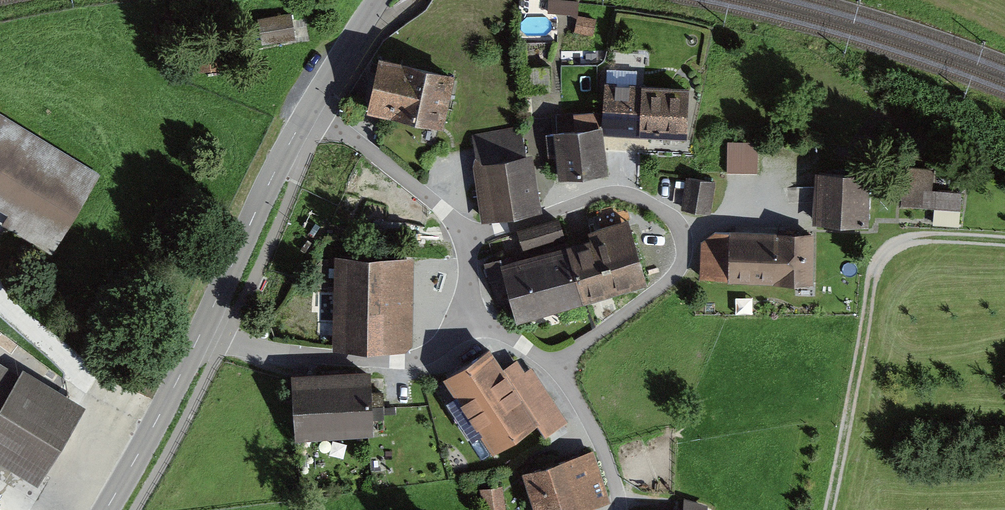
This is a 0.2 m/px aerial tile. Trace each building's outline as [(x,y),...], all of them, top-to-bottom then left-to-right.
[(262,17),(267,43),(301,37),(296,10),(262,17)] [(580,30),(598,30),(598,15),(580,15),(580,30)] [(457,78),(378,57),(363,114),(442,135),(457,78)] [(686,143),(691,94),(610,88),(607,136),(686,143)] [(0,109),(0,214),(63,252),(110,176),(0,109)] [(464,139),(483,222),(541,212),(522,127),(464,139)] [(601,130),(553,136),(558,182),(607,177),(601,130)] [(759,145),(727,145),(727,174),(759,174),(759,145)] [(931,229),(958,230),(960,196),(929,192),(932,172),(902,171),(899,206),(932,209),(931,229)] [(854,179),(811,177),(810,226),(852,228),(854,179)] [(714,183),(687,180),(682,209),(709,212),(714,183)] [(632,232),(500,265),(513,318),(645,284),(632,232)] [(819,289),(821,239),(700,233),(696,281),(819,289)] [(413,253),(330,257),(335,347),(417,343),(413,253)] [(551,418),(499,343),(447,379),(499,453),(551,418)] [(0,353),(0,459),(38,481),(84,401),(0,353)] [(369,382),(289,389),(293,437),(373,431),(369,382)] [(609,501),(591,448),(517,472),(532,509),(584,509),(609,501)] [(683,499),(681,509),(714,509),(683,499)]
